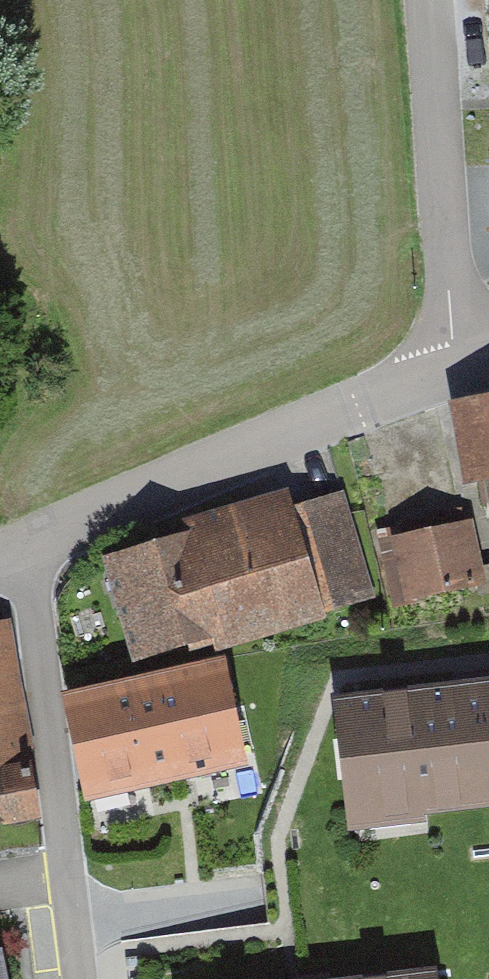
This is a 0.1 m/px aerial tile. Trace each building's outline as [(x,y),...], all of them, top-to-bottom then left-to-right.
[(452,406),(467,488),(485,485),(488,506),(488,400),(452,406)] [(189,532),(100,556),(131,669),(374,602),(344,494),(293,508),(288,491),(186,520),(189,532)] [(472,521),(379,542),(394,609),(487,589),(472,521)] [(0,630),(0,828),(39,821),(4,629),(0,630)] [(230,658),(65,694),(91,810),(256,774),(230,658)] [(488,805),(488,689),(332,707),(346,822),(488,805)] [(0,954),(0,978),(9,978),(3,953),(0,954)]
